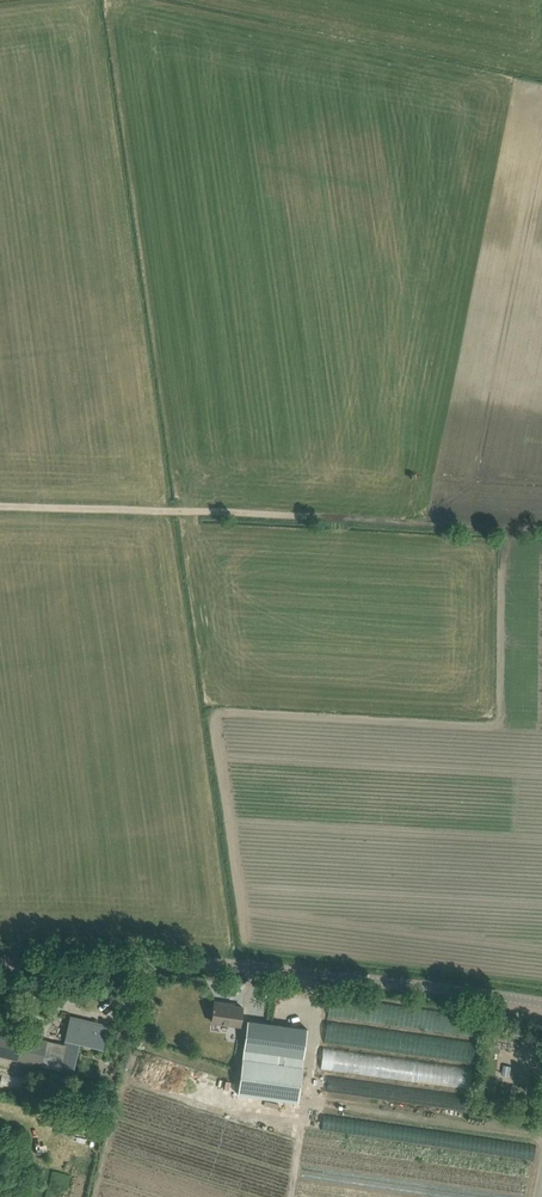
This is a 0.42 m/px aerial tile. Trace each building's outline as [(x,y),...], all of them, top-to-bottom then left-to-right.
[(240,1025),(241,1019),(242,1007),(226,1005),(226,1003),(214,1001),(214,1006),(213,1006),(212,1009),(213,1009),(211,1021),(240,1025)] [(0,1040),(0,1055),(42,1065),(42,1063),(60,1067),(60,1068),(74,1072),(81,1042),(102,1047),(106,1026),(71,1017),(65,1046),(2,1031),(0,1040)] [(248,1020),(244,1049),(303,1057),(307,1028),(248,1020)] [(303,1057),(244,1049),(238,1094),(297,1102),(303,1057)] [(502,1075),(507,1076),(508,1071),(510,1071),(511,1066),(504,1065),(502,1075)]
